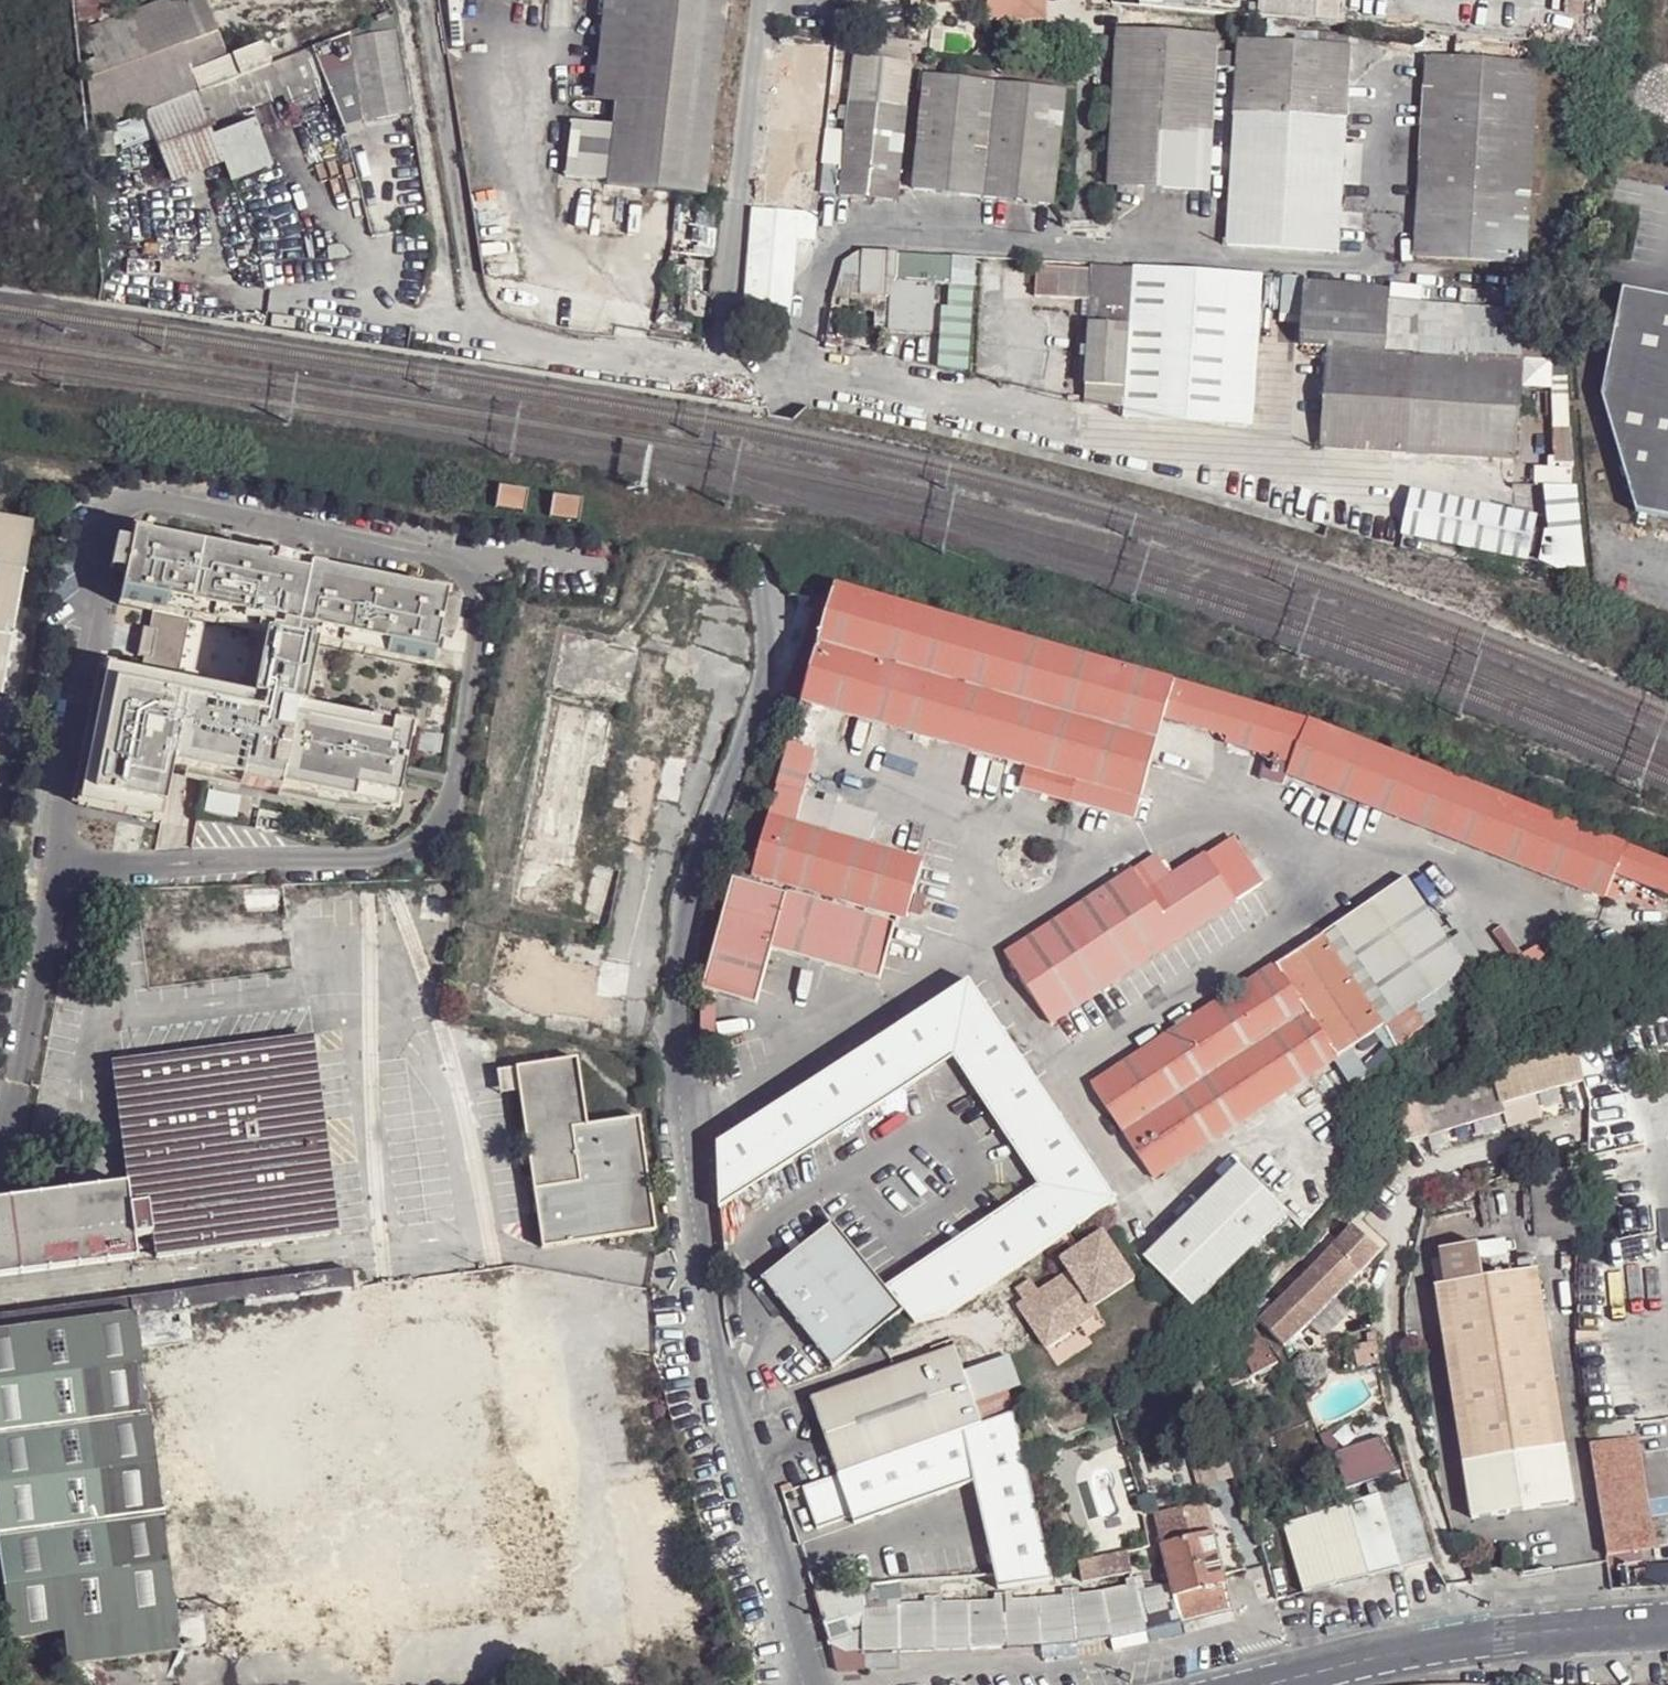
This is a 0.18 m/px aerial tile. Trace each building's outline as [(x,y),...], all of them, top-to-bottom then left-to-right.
[(69,21),(106,15),(115,6),(114,0),(67,0),(69,21)] [(78,26),(90,131),(140,112),(192,91),(206,86),(238,73),(232,55),(231,53),(221,56),(202,0),(152,0),(78,26)] [(616,104),(627,0),(601,0),(589,100),(616,104)] [(616,104),(613,127),(606,181),(605,185),(703,197),(725,0),(627,0),(616,104)] [(990,21),(1043,20),(1043,0),(990,0),(990,21)] [(1258,19),(1338,27),(1341,0),(1260,0),(1258,19)] [(386,14),(345,31),(346,37),(388,29),(386,14)] [(1244,41),(1269,43),(1270,29),(1245,27),(1244,41)] [(346,37),(345,31),(308,46),(327,96),(339,126),(360,118),(403,112),(388,29),(346,37)] [(1207,195),(1219,40),(1119,32),(1107,188),(1207,195)] [(859,39),(851,103),(907,111),(915,43),(859,39)] [(825,131),(834,48),(779,42),(772,124),(825,131)] [(1232,162),(1231,184),(1229,211),(1228,225),(1226,249),(1335,256),(1349,51),(1239,43),(1233,141),(1232,162)] [(261,44),(232,55),(238,73),(240,76),(269,65),(268,62),(261,44)] [(240,76),(238,73),(206,86),(219,120),(279,97),(285,112),(327,96),(308,46),(268,62),(269,65),(240,76)] [(1537,71),(1426,64),(1413,262),(1523,269),(1537,71)] [(929,81),(916,193),(1052,209),(1064,96),(929,81)] [(220,163),(192,91),(140,112),(168,184),(220,163)] [(849,134),(825,131),(819,196),(897,205),(907,111),(851,103),(849,134)] [(566,176),(606,181),(613,127),(573,121),(566,176)] [(763,209),(812,214),(817,215),(819,196),(825,131),(772,124),(764,203),(754,203),(753,211),(763,212),(763,209)] [(107,130),(90,135),(97,155),(113,150),(107,130)] [(1232,162),(1220,161),(1218,183),(1231,184),(1232,162)] [(743,321),(787,326),(795,243),(796,223),(811,224),(812,214),(763,209),(763,212),(753,211),(743,321)] [(796,223),(795,243),(809,243),(811,224),(796,223)] [(889,256),(859,255),(856,292),(885,294),(889,256)] [(949,260),(890,256),(884,332),(927,336),(930,286),(947,288),(949,260)] [(1260,279),(1033,265),(1030,301),(1079,304),(1078,321),(1086,322),(1083,353),(1077,352),(1074,389),(1080,390),(1079,407),(1118,410),(1117,423),(1247,433),(1260,279)] [(1327,349),(1386,352),(1389,298),(1357,291),(1303,288),(1298,346),(1327,349)] [(1649,315),(1654,298),(1623,291),(1619,307),(1649,315)] [(1386,352),(1522,360),(1520,387),(1548,389),(1547,505),(1533,570),(1585,584),(1563,297),(1527,296),(1506,294),(1505,307),(1389,298),(1386,352)] [(1654,298),(1649,315),(1619,307),(1600,397),(1628,514),(1667,523),(1667,301),(1654,298)] [(837,301),(831,342),(849,345),(855,303),(837,301)] [(849,345),(831,342),(830,349),(849,352),(849,345)] [(1386,352),(1327,349),(1321,448),(1515,460),(1520,387),(1522,360),(1386,352)] [(495,509),(525,513),(528,494),(498,489),(495,509)] [(1413,494),(1403,537),(1527,563),(1538,521),(1413,494)] [(550,517),(579,522),(582,503),(554,498),(550,517)] [(4,692),(33,519),(0,514),(0,692),(4,692)] [(157,615),(321,649),(435,674),(442,642),(448,612),(451,602),(138,535),(136,546),(130,575),(123,607),(150,613),(157,615)] [(136,546),(122,543),(115,572),(130,575),(136,546)] [(1166,716),(1176,682),(836,585),(834,596),(826,595),(818,601),(784,697),(1025,768),(1076,782),(1140,801),(1166,716)] [(464,616),(448,612),(442,642),(457,645),(464,616)] [(308,712),(321,649),(157,615),(153,631),(146,630),(143,645),(140,658),(147,660),(144,677),(109,670),(80,808),(163,825),(174,771),(207,777),(243,785),(242,790),(282,798),(282,794),(397,818),(415,736),(308,712)] [(1622,878),(1633,850),(1313,723),(1277,708),(1176,682),(1166,716),(1232,737),(1230,744),(1276,758),(1269,784),(1290,790),(1294,777),(1611,902),(1613,897),(1617,892),(1622,878)] [(1070,801),(1076,782),(1025,768),(1020,788),(1070,801)] [(732,867),(700,978),(754,994),(770,939),(880,971),(897,913),(908,916),(909,910),(914,891),(921,863),(870,848),(877,821),(778,790),(754,873),(732,867)] [(1633,850),(1622,878),(1667,896),(1667,864),(1633,850)] [(1051,1021),(1239,903),(1211,857),(1177,878),(1161,858),(1008,955),(1051,1021)] [(1413,1013),(1472,975),(1413,880),(1342,926),(1401,1021),(1413,1013)] [(927,896),(914,891),(909,910),(923,914),(927,896)] [(1326,937),(1280,967),(1342,1057),(1386,1028),(1326,937)] [(1545,960),(1543,958),(1531,938),(1504,954),(1518,976),(1545,960)] [(1491,963),(1472,975),(1413,1013),(1423,1029),(1502,979),(1491,963)] [(1342,1057),(1280,967),(1091,1085),(1154,1176),(1342,1057)] [(1111,1203),(967,982),(713,1141),(715,1205),(947,1050),(983,1104),(1032,1177),(882,1281),(901,1305),(912,1315),(944,1314),(1068,1231),(1099,1211),(1111,1203)] [(1423,1029),(1413,1013),(1401,1021),(1385,1031),(1395,1047),(1423,1029)] [(315,1035),(131,1059),(149,1196),(154,1237),(157,1259),(339,1233),(331,1168),(326,1123),(319,1068),(315,1035)] [(1414,1109),(1425,1142),(1504,1117),(1501,1105),(1572,1082),(1570,1074),(1562,1076),(1555,1054),(1492,1075),(1495,1084),(1414,1109)] [(575,1055),(518,1064),(519,1087),(543,1244),(654,1229),(638,1115),(585,1122),(575,1055)] [(149,1196),(131,1059),(113,1061),(129,1182),(131,1198),(149,1196)] [(519,1087),(518,1064),(497,1066),(500,1091),(519,1087)] [(649,1089),(637,1090),(639,1105),(652,1105),(649,1089)] [(1237,1166),(1143,1257),(1190,1307),(1285,1215),(1237,1166)] [(1574,1168),(1529,1174),(1535,1243),(1580,1238),(1574,1168)] [(149,1196),(131,1198),(129,1182),(85,1187),(0,1199),(0,1276),(95,1266),(140,1261),(137,1238),(154,1237),(149,1196)] [(758,1277),(831,1363),(901,1305),(882,1281),(831,1220),(758,1277)] [(1270,1333),(1283,1347),(1380,1256),(1352,1227),(1332,1247),(1324,1239),(1302,1258),(1310,1268),(1270,1308),(1283,1322),(1270,1333)] [(1029,1280),(1014,1289),(1021,1300),(1028,1312),(1022,1315),(1042,1347),(1096,1314),(1092,1307),(1132,1281),(1101,1234),(1059,1260),(1067,1272),(1037,1292),(1029,1280)] [(1437,1251),(1443,1285),(1481,1279),(1478,1260),(1476,1244),(1437,1251)] [(1530,1254),(1508,1258),(1511,1273),(1532,1270),(1530,1254)] [(1481,1279),(1443,1285),(1434,1287),(1473,1519),(1574,1502),(1536,1269),(1532,1270),(1511,1273),(1508,1258),(1507,1255),(1478,1260),(1481,1279)] [(1028,1312),(1021,1300),(1015,1303),(1022,1315),(1028,1312)] [(133,1304),(0,1319),(0,1566),(9,1640),(61,1634),(67,1665),(177,1654),(133,1304)] [(1258,1319),(1270,1333),(1283,1322),(1270,1308),(1258,1319)] [(1220,1363),(1232,1387),(1275,1365),(1256,1328),(1251,1309),(1222,1318),(1223,1326),(1212,1335),(1221,1360),(1220,1363)] [(497,1316),(474,1318),(477,1356),(500,1354),(497,1316)] [(1376,1343),(1356,1347),(1359,1367),(1379,1363),(1376,1343)] [(953,1344),(810,1392),(836,1468),(978,1419),(972,1399),(1006,1387),(1016,1384),(1006,1355),(962,1370),(953,1344)] [(1006,1387),(972,1399),(978,1419),(1011,1410),(1006,1387)] [(836,1468),(801,1480),(816,1522),(851,1509),(854,1516),(972,1471),(994,1579),(1046,1578),(1011,1410),(978,1419),(836,1468)] [(1593,1446),(1608,1535),(1651,1528),(1638,1439),(1593,1446)] [(1381,1441),(1333,1454),(1343,1488),(1398,1473),(1381,1441)] [(1237,1479),(1232,1459),(1206,1466),(1211,1486),(1237,1479)] [(1412,1487),(1408,1475),(1382,1484),(1385,1494),(1412,1487)] [(1368,1488),(1371,1499),(1385,1494),(1382,1484),(1368,1488)] [(1347,1507),(1368,1579),(1432,1564),(1412,1487),(1385,1494),(1371,1499),(1347,1507)] [(1182,1506),(1189,1538),(1212,1533),(1206,1500),(1182,1506)] [(578,1533),(573,1503),(553,1507),(558,1537),(578,1533)] [(1305,1508),(1307,1519),(1321,1515),(1317,1504),(1305,1508)] [(1153,1513),(1160,1545),(1189,1538),(1182,1506),(1153,1513)] [(1304,1593),(1368,1579),(1347,1507),(1321,1515),(1307,1519),(1284,1528),(1304,1593)] [(1651,1528),(1608,1535),(1610,1556),(1654,1549),(1651,1528)] [(1189,1538),(1160,1545),(1168,1584),(1172,1598),(1225,1585),(1222,1573),(1212,1533),(1189,1538)] [(1120,1550),(1072,1561),(1077,1583),(1125,1572),(1120,1550)] [(1179,1623),(1172,1598),(1168,1584),(1144,1588),(1142,1579),(1126,1582),(1127,1587),(1101,1591),(1111,1638),(1179,1623)] [(988,1584),(963,1585),(965,1595),(990,1594),(988,1584)] [(1231,1610),(1225,1585),(1172,1598),(1179,1623),(1231,1610)] [(850,1620),(866,1615),(865,1607),(859,1587),(821,1592),(830,1626),(850,1620)] [(1058,1587),(1026,1589),(1027,1596),(1059,1593),(1058,1587)] [(1080,1644),(1111,1638),(1101,1591),(1079,1595),(1078,1589),(1062,1591),(1063,1598),(1012,1600),(1012,1596),(996,1598),(996,1602),(942,1603),(935,1604),(935,1651),(1042,1647),(1080,1644)] [(867,1654),(935,1651),(935,1604),(942,1603),(941,1598),(927,1599),(927,1605),(903,1605),(903,1599),(888,1601),(888,1607),(865,1607),(866,1615),(866,1633),(867,1654)] [(828,1626),(833,1644),(855,1635),(850,1620),(830,1626),(828,1626)] [(867,1672),(867,1654),(866,1633),(855,1635),(833,1644),(840,1675),(867,1672)]
